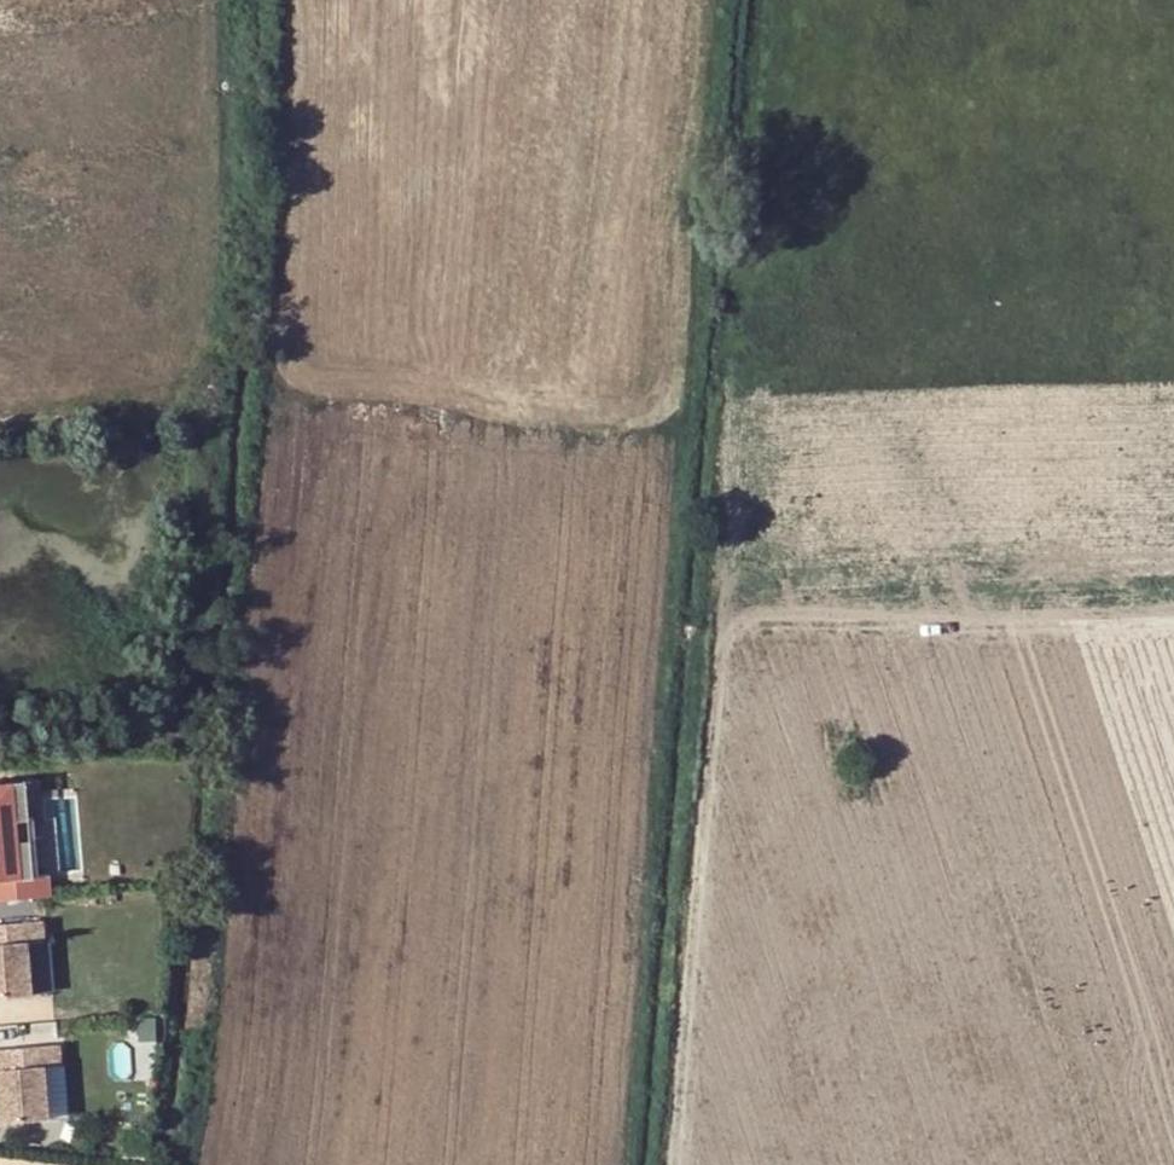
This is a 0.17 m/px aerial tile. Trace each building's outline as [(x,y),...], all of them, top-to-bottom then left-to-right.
[(0,784),(0,879),(37,876),(29,781),(0,784)] [(0,940),(0,994),(48,991),(44,936),(0,940)] [(59,1117),(57,1066),(3,1071),(7,1121),(59,1117)]
